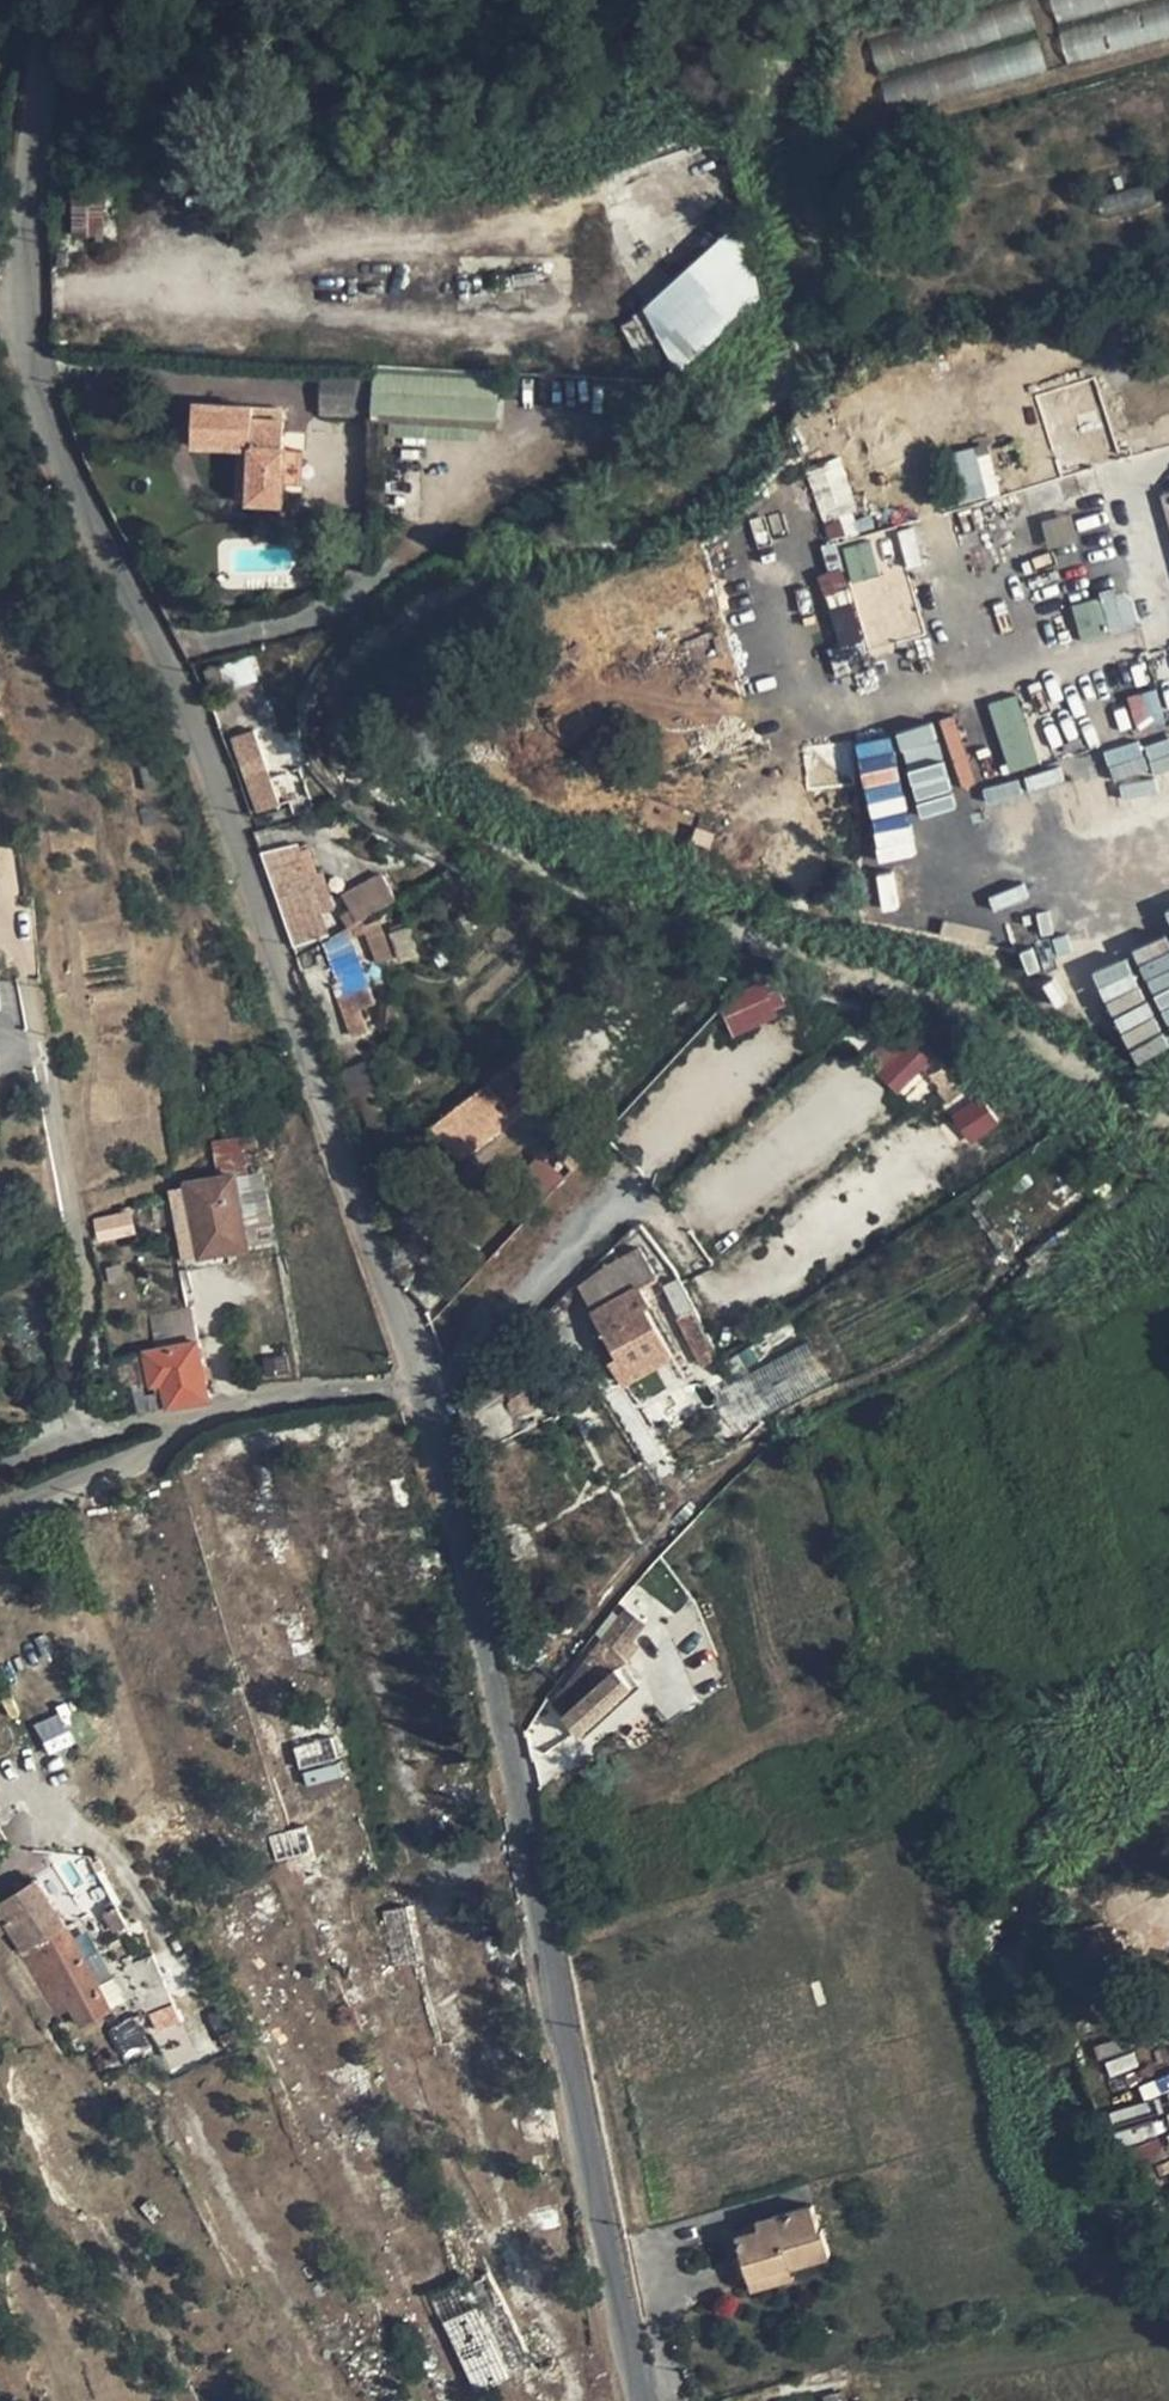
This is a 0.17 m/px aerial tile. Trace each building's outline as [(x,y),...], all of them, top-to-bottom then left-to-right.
[(1168,33),(1168,0),(1154,0),(1144,2),(1150,36),(1168,33)] [(877,71),(913,63),(906,33),(870,41),(877,71)] [(911,75),(884,79),(889,107),(915,102),(911,75)] [(72,174),(73,235),(104,235),(104,173),(72,174)] [(761,296),(748,211),(645,306),(679,370),(761,296)] [(67,265),(67,250),(58,250),(58,265),(67,265)] [(373,417),(498,425),(502,372),(376,364),(373,417)] [(322,410),(354,411),(356,376),(324,374),(322,410)] [(249,501),(283,503),(284,483),(286,449),(286,446),(284,446),(285,418),(253,416),(254,405),(194,402),(192,444),(239,446),(251,447),(249,501)] [(394,445),(395,424),(383,423),(382,444),(394,445)] [(236,500),(249,501),(251,447),(239,446),(236,500)] [(303,450),(286,449),(284,483),(301,483),(303,450)] [(952,454),(957,501),(995,497),(990,450),(952,454)] [(807,471),(826,526),(859,515),(840,460),(807,471)] [(1046,542),(1074,539),(1072,517),(1043,520),(1046,542)] [(924,638),(903,565),(881,571),(872,539),(842,547),(848,567),(818,576),(838,647),(866,639),(870,653),(924,638)] [(1128,589),(1071,602),(1079,639),(1136,627),(1128,589)] [(1005,771),(1036,764),(1020,694),(989,701),(1005,771)] [(936,724),(899,731),(916,818),(954,810),(936,724)] [(278,804),(252,730),(234,736),(260,810),(278,804)] [(286,741),(297,770),(310,764),(299,736),(286,741)] [(875,862),(912,857),(894,736),(856,742),(875,862)] [(1145,751),(1153,773),(1168,768),(1168,742),(1145,751)] [(1105,752),(1113,781),(1146,773),(1139,743),(1105,752)] [(313,792),(290,801),(294,813),(317,804),(313,792)] [(260,853),(297,956),(323,941),(327,939),(318,913),(306,877),(315,873),(305,841),(260,853)] [(318,913),(334,908),(322,871),(315,873),(306,877),(318,913)] [(342,889),(351,919),(394,905),(384,875),(342,889)] [(391,954),(379,921),(364,926),(377,959),(391,954)] [(374,1002),(347,928),(327,939),(323,941),(338,983),(332,985),(351,1036),(366,1030),(358,1008),(374,1002)] [(1106,1005),(1138,990),(1124,960),(1092,974),(1106,1005)] [(770,1008),(761,988),(744,995),(752,1015),(770,1008)] [(886,1089),(928,1073),(913,1033),(870,1049),(886,1089)] [(488,1081),(489,1082),(432,1126),(454,1155),(496,1122),(491,1115),(505,1104),(509,1108),(522,1099),(512,1086),(526,1075),(514,1060),(488,1081)] [(981,1095),(950,1111),(967,1143),(998,1127),(981,1095)] [(509,1108),(516,1117),(528,1107),(522,1099),(509,1108)] [(496,1122),(501,1128),(516,1117),(509,1108),(505,1104),(491,1115),(496,1122)] [(496,1122),(454,1155),(459,1161),(501,1128),(496,1122)] [(219,1175),(236,1172),(264,1167),(257,1131),(212,1139),(219,1175)] [(565,1176),(539,1152),(515,1179),(540,1202),(565,1176)] [(249,1244),(277,1239),(264,1167),(236,1172),(249,1244)] [(249,1244),(236,1172),(219,1175),(186,1181),(187,1184),(200,1253),(201,1255),(249,1245),(249,1244)] [(169,1188),(182,1257),(200,1253),(187,1184),(169,1188)] [(626,1382),(672,1355),(645,1307),(650,1304),(641,1288),(657,1278),(639,1248),(604,1268),(619,1294),(593,1309),(614,1344),(620,1355),(613,1359),(626,1382)] [(619,1294),(604,1268),(579,1285),(593,1309),(619,1294)] [(138,1316),(145,1349),(199,1338),(192,1305),(138,1316)] [(169,1407),(211,1398),(199,1338),(145,1349),(152,1384),(163,1382),(169,1407)] [(607,1348),(613,1359),(620,1355),(614,1344),(607,1348)] [(59,1411),(8,1434),(14,1447),(65,1425),(59,1411)] [(663,1620),(684,1670),(719,1655),(697,1605),(663,1620)] [(552,1702),(580,1734),(632,1686),(616,1668),(627,1658),(622,1654),(646,1623),(625,1608),(552,1702)] [(400,1881),(398,1875),(380,1880),(382,1886),(400,1881)] [(66,1926),(35,1880),(0,1903),(0,1918),(22,1952),(56,2015),(72,2006),(81,2024),(110,2009),(66,1926)] [(407,1908),(383,1913),(393,1966),(418,1961),(407,1908)] [(156,2002),(147,1973),(132,1977),(141,2007),(156,2002)] [(127,2060),(150,2046),(133,2017),(110,2030),(127,2060)] [(1082,2038),(1080,2031),(1066,2035),(1067,2040),(1082,2038)] [(1110,2075),(1137,2066),(1133,2053),(1106,2062),(1110,2075)] [(759,2228),(736,2235),(749,2277),(752,2288),(794,2276),(791,2266),(830,2254),(822,2227),(820,2227),(812,2203),(757,2220),(759,2228)] [(435,2300),(476,2389),(532,2364),(491,2274),(435,2300)] [(824,2400),(845,2400),(843,2392),(823,2395),(824,2400)]
